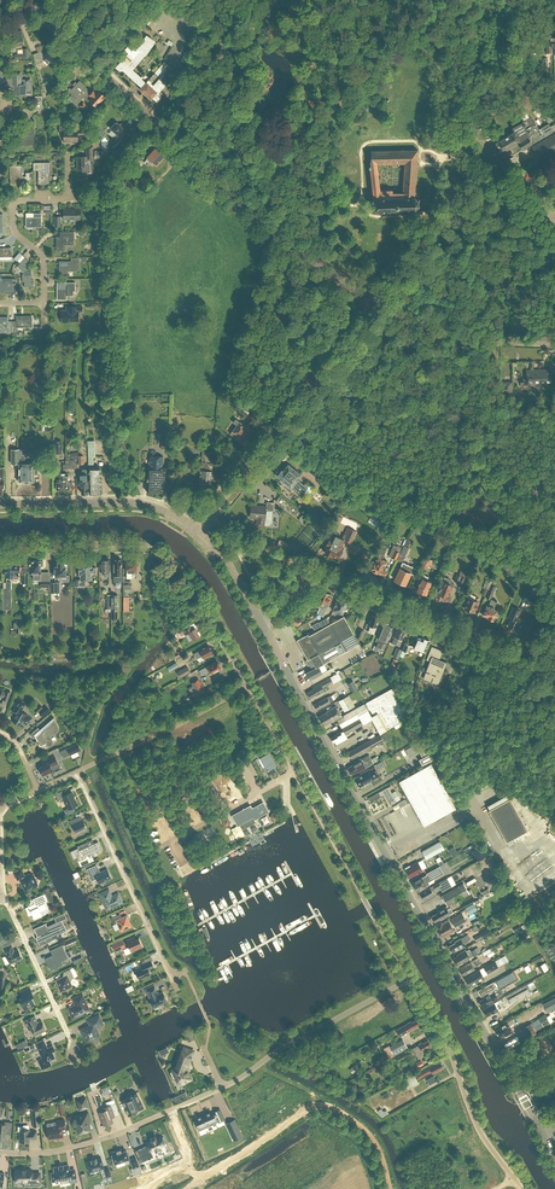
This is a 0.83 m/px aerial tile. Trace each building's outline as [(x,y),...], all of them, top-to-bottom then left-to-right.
[(191,18),(189,31),(199,33),(201,20),(191,18)] [(22,30),(13,30),(13,42),(24,41),(24,36),(22,36),(22,30)] [(154,41),(147,36),(137,49),(139,51),(134,57),(129,52),(116,67),(121,71),(122,69),(142,87),(140,89),(151,99),(152,97),(157,102),(162,96),(158,92),(166,84),(167,84),(177,73),(171,67),(170,67),(164,62),(149,78),(146,75),(142,79),(131,69),(145,54),(154,41)] [(546,47),(546,53),(551,53),(551,47),(554,47),(554,38),(547,37),(547,46),(546,47)] [(42,51),(33,54),(36,64),(43,62),(46,58),(50,61),(51,61),(55,64),(62,56),(58,52),(57,53),(50,47),(45,53),(42,51)] [(25,90),(31,90),(31,80),(29,80),(29,79),(26,80),(24,80),(24,84),(20,84),(20,74),(12,74),(13,82),(8,82),(8,79),(4,79),(3,74),(5,74),(4,64),(0,64),(0,88),(8,88),(8,86),(14,86),(14,95),(25,94),(25,90)] [(89,100),(96,106),(105,96),(98,90),(95,93),(93,91),(91,93),(88,91),(89,89),(85,86),(86,85),(80,80),(77,83),(75,81),(72,84),(74,86),(71,89),(70,87),(67,90),(72,94),(69,97),(77,104),(83,96),(86,99),(87,98),(89,100)] [(450,94),(444,98),(452,108),(458,104),(450,94)] [(531,144),(540,160),(554,151),(554,124),(550,127),(548,123),(539,129),(534,122),(533,122),(530,117),(512,128),(514,132),(495,143),(505,159),(531,144)] [(115,123),(110,128),(119,136),(123,131),(129,136),(136,129),(127,121),(123,125),(122,124),(121,124),(120,125),(117,122),(115,123)] [(1,126),(0,126),(0,145),(7,145),(7,129),(9,129),(9,122),(1,122),(1,126)] [(77,130),(67,130),(67,124),(59,124),(59,131),(63,131),(63,141),(69,141),(69,140),(77,141),(77,135),(84,135),(84,127),(77,127),(77,130)] [(86,150),(86,156),(77,156),(77,170),(82,170),(82,172),(83,173),(84,174),(85,174),(90,174),(91,174),(92,173),(93,172),(92,158),(93,158),(93,147),(86,150)] [(148,157),(144,162),(148,166),(152,161),(156,164),(164,155),(163,154),(163,153),(162,152),(161,152),(159,151),(159,150),(158,149),(157,149),(156,148),(148,157)] [(419,200),(419,199),(418,199),(415,196),(415,195),(418,150),(371,151),(371,160),(370,161),(370,166),(369,166),(369,167),(369,168),(369,169),(370,169),(373,197),(372,197),(373,198),(373,210),(372,211),(373,212),(374,211),(381,210),(381,212),(382,212),(382,210),(388,210),(388,212),(389,212),(389,210),(395,210),(395,211),(396,211),(396,210),(402,209),(402,211),(403,211),(403,209),(409,209),(409,211),(410,211),(410,209),(414,209),(415,210),(416,210),(415,208),(418,205),(419,206),(420,205),(418,204),(418,200),(419,200)] [(48,172),(49,172),(49,162),(33,162),(33,170),(38,170),(38,184),(49,183),(48,172)] [(30,172),(26,172),(26,176),(23,176),(22,165),(10,165),(10,184),(23,184),(23,180),(30,180),(30,172)] [(78,219),(79,219),(79,209),(63,209),(63,219),(74,219),(78,219)] [(34,217),(26,217),(26,227),(41,227),(41,213),(33,213),(34,217)] [(60,231),(60,236),(56,236),(56,250),(64,250),(64,244),(74,244),(74,231),(60,231)] [(6,248),(0,248),(0,256),(11,256),(11,248),(6,248)] [(25,257),(17,266),(24,272),(24,274),(23,274),(23,281),(24,281),(24,287),(34,287),(33,279),(32,279),(32,268),(28,269),(24,265),(28,260),(25,257)] [(80,257),(71,257),(71,261),(59,261),(59,272),(68,272),(68,271),(80,271),(80,257)] [(0,283),(0,292),(8,292),(8,293),(16,293),(16,282),(12,282),(12,278),(3,278),(3,282),(0,283)] [(75,282),(71,282),(57,282),(57,299),(67,299),(67,295),(73,295),(73,290),(75,290),(75,282)] [(82,306),(68,306),(68,310),(60,310),(61,323),(67,323),(67,321),(79,321),(78,311),(82,311),(82,306)] [(32,316),(17,316),(17,322),(13,322),(13,332),(13,335),(19,335),(18,329),(17,329),(17,327),(33,326),(32,316)] [(0,317),(0,329),(1,329),(1,333),(13,332),(13,322),(9,322),(9,317),(0,317)] [(539,383),(552,383),(552,373),(550,373),(549,369),(533,369),(533,367),(534,367),(534,361),(529,361),(529,367),(530,369),(526,370),(526,385),(539,384),(539,383)] [(501,393),(512,392),(511,381),(500,382),(501,393)] [(243,419),(246,415),(238,409),(235,413),(243,419)] [(232,431),(230,433),(235,437),(236,437),(239,439),(240,438),(242,440),(243,438),(245,439),(246,438),(247,438),(247,437),(248,437),(248,436),(248,435),(248,434),(247,433),(250,430),(245,426),(236,419),(233,422),(237,425),(232,431)] [(95,440),(88,441),(89,494),(92,493),(92,494),(101,493),(101,480),(100,474),(100,467),(93,467),(93,457),(95,457),(95,440)] [(24,449),(11,449),(11,463),(19,463),(19,482),(34,482),(34,474),(38,474),(38,469),(34,469),(34,463),(25,463),(24,449)] [(151,455),(150,455),(150,461),(149,461),(148,465),(150,465),(150,466),(148,466),(148,476),(147,476),(147,480),(145,480),(145,482),(147,483),(147,491),(156,492),(156,491),(162,491),(163,482),(164,482),(165,467),(162,467),(162,456),(156,456),(156,451),(151,451),(151,455)] [(199,477),(199,483),(204,483),(205,483),(212,484),(212,479),(216,479),(217,471),(212,471),(213,463),(206,463),(206,462),(205,462),(205,457),(210,458),(210,453),(202,452),(202,462),(201,462),(201,470),(200,470),(200,477),(199,477)] [(63,464),(63,473),(63,476),(63,477),(63,482),(64,489),(69,489),(69,487),(72,487),(72,482),(68,482),(68,473),(67,473),(67,468),(70,468),(70,454),(65,454),(66,460),(65,460),(65,464),(63,464)] [(281,470),(277,475),(281,478),(279,480),(284,484),(286,483),(301,495),(308,487),(298,479),(301,475),(288,464),(282,471),(281,470)] [(307,470),(313,475),(317,471),(310,466),(307,470)] [(80,480),(80,486),(82,486),(82,493),(87,493),(88,493),(88,480),(87,480),(87,474),(82,474),(83,480),(80,480)] [(250,517),(258,518),(257,525),(264,526),(264,518),(265,518),(266,510),(273,511),(274,502),(267,502),(266,507),(251,505),(250,517)] [(372,515),(369,523),(378,526),(381,518),(372,515)] [(383,521),(379,528),(386,533),(390,526),(383,521)] [(337,531),(332,529),(330,533),(332,534),(329,540),(328,539),(326,544),(328,545),(325,552),(331,555),(331,554),(337,557),(337,556),(340,557),(343,552),(340,550),(343,544),(342,544),(344,540),(351,543),(354,536),(356,537),(358,532),(347,527),(342,538),(340,537),(341,536),(336,534),(337,531)] [(377,552),(379,553),(371,570),(377,572),(382,574),(384,575),(387,570),(384,569),(386,566),(385,566),(387,561),(382,558),(384,554),(387,547),(380,544),(377,552)] [(410,548),(404,545),(399,555),(405,558),(410,548)] [(432,560),(425,557),(421,567),(426,570),(429,564),(431,565),(432,560)] [(55,570),(55,577),(59,577),(62,577),(62,580),(69,580),(69,575),(66,575),(66,566),(67,566),(68,564),(68,562),(67,561),(64,561),(64,560),(63,560),(62,559),(61,559),(60,559),(59,560),(57,560),(57,563),(55,563),(55,566),(54,566),(54,570),(55,570)] [(113,569),(113,575),(123,575),(123,570),(121,570),(121,560),(121,559),(118,559),(114,559),(114,566),(113,566),(113,569)] [(40,579),(41,587),(50,587),(50,580),(43,580),(43,574),(41,574),(40,565),(43,565),(43,561),(40,561),(39,560),(36,560),(36,561),(29,561),(30,573),(34,573),(34,579),(40,579)] [(104,570),(104,576),(109,576),(109,570),(110,570),(110,567),(110,564),(110,560),(100,560),(100,570),(104,570)] [(137,560),(127,560),(127,572),(127,578),(132,578),(132,573),(137,573),(137,560)] [(18,577),(18,573),(19,573),(19,572),(18,572),(18,570),(19,570),(19,565),(19,562),(13,562),(13,561),(7,562),(7,567),(5,567),(6,571),(6,576),(13,576),(13,577),(18,577)] [(91,578),(91,573),(93,573),(93,572),(96,572),(96,567),(93,567),(91,567),(91,561),(79,561),(79,575),(80,575),(80,579),(76,579),(76,587),(85,587),(84,582),(83,582),(83,579),(86,579),(86,578),(91,578)] [(400,568),(395,580),(405,584),(410,573),(412,569),(407,567),(402,565),(400,568)] [(457,574),(454,581),(463,585),(465,578),(457,574)] [(426,580),(428,577),(423,575),(421,578),(416,589),(426,594),(431,582),(426,580)] [(443,581),(436,596),(437,597),(437,598),(438,598),(438,599),(439,599),(440,599),(440,598),(441,598),(442,598),(446,600),(447,600),(449,595),(454,584),(451,583),(452,581),(448,580),(449,578),(444,577),(443,581)] [(536,578),(530,592),(538,595),(544,581),(536,578)] [(492,581),(486,579),(480,594),(485,596),(488,589),(488,590),(492,581)] [(11,582),(3,582),(3,609),(11,609),(11,582)] [(51,582),(51,592),(55,592),(55,588),(60,588),(59,582),(51,582)] [(491,584),(486,598),(490,600),(495,586),(491,584)] [(319,607),(317,614),(323,616),(327,607),(328,607),(333,596),(323,591),(319,601),(318,601),(315,606),(319,607)] [(479,602),(477,601),(479,598),(476,597),(474,600),(468,597),(466,604),(465,603),(463,606),(464,607),(464,608),(473,612),(475,607),(476,608),(479,602)] [(347,602),(342,600),(338,598),(333,610),(342,614),(345,607),(348,608),(350,603),(347,602)] [(487,605),(483,615),(488,617),(493,619),(496,610),(493,609),(494,608),(497,601),(496,600),(496,601),(491,599),(488,605),(487,605)] [(512,616),(508,626),(515,629),(518,623),(519,623),(521,618),(517,617),(520,610),(512,607),(509,615),(512,616)] [(379,618),(372,615),(370,619),(369,619),(368,623),(368,624),(371,625),(368,632),(374,634),(376,628),(375,628),(376,627),(378,624),(377,623),(379,618)] [(298,616),(292,621),(296,626),(302,622),(298,616)] [(306,660),(312,669),(306,672),(310,680),(322,673),(318,666),(359,643),(355,637),(344,616),(309,635),(308,634),(297,640),(307,659),(306,660)] [(14,618),(14,627),(21,627),(21,622),(25,622),(25,618),(14,618)] [(388,623),(383,621),(381,627),(379,628),(378,630),(379,631),(375,641),(376,641),(375,645),(379,647),(382,639),(387,628),(386,627),(388,623)] [(318,622),(312,625),(315,631),(322,628),(318,622)] [(387,628),(382,639),(379,647),(383,649),(385,644),(386,645),(387,641),(391,631),(390,631),(393,625),(388,623),(386,627),(387,628)] [(183,631),(178,633),(181,637),(185,634),(185,635),(189,632),(193,639),(199,636),(195,627),(191,629),(190,626),(183,630),(183,631)] [(394,636),(392,643),(396,644),(398,638),(402,639),(406,630),(398,627),(394,636)] [(364,630),(359,628),(356,636),(361,638),(364,630)] [(405,643),(402,650),(408,653),(411,646),(425,651),(429,639),(422,637),(422,638),(417,636),(412,646),(405,643)] [(212,652),(213,652),(211,648),(210,648),(208,645),(199,650),(200,650),(194,653),(197,658),(198,660),(200,661),(204,658),(204,657),(205,657),(205,658),(208,656),(207,655),(212,652)] [(430,661),(423,678),(436,683),(438,680),(441,681),(443,676),(440,675),(445,662),(439,659),(443,650),(431,646),(426,659),(430,661)] [(396,647),(393,657),(398,659),(402,650),(396,647)] [(182,649),(177,652),(179,654),(175,656),(177,659),(185,654),(182,649)] [(217,661),(200,670),(202,674),(209,670),(211,673),(221,668),(221,667),(220,664),(219,664),(217,661)] [(168,670),(178,666),(176,662),(166,666),(168,670)] [(188,674),(185,668),(177,672),(180,678),(188,674)] [(313,689),(307,692),(310,698),(317,694),(317,695),(325,691),(323,688),(333,682),(333,683),(344,678),(340,672),(312,687),(313,689)] [(205,691),(198,678),(191,683),(198,695),(205,691)] [(353,680),(347,683),(352,692),(358,688),(353,680)] [(366,702),(373,715),(377,713),(378,714),(377,715),(385,729),(400,721),(401,722),(409,718),(407,714),(392,688),(366,702)] [(3,697),(2,699),(7,701),(11,692),(5,690),(4,692),(2,691),(0,696),(3,697)] [(347,695),(338,700),(345,711),(353,706),(347,695)] [(30,722),(32,718),(27,715),(28,715),(21,711),(26,703),(22,700),(23,699),(19,697),(14,706),(15,707),(13,712),(16,714),(15,716),(14,715),(11,720),(20,725),(22,722),(26,724),(28,721),(30,722)] [(314,704),(315,705),(315,706),(317,710),(330,702),(327,697),(314,704)] [(56,698),(49,704),(53,709),(60,702),(56,698)] [(371,719),(371,716),(364,703),(343,715),(343,716),(337,720),(343,730),(335,734),(335,735),(331,738),(334,742),(335,745),(347,738),(345,734),(371,719)] [(38,712),(43,716),(50,709),(46,705),(38,712)] [(319,716),(324,725),(332,720),(332,721),(342,716),(340,713),(341,713),(338,707),(337,708),(336,706),(327,711),(327,712),(319,716)] [(57,730),(58,728),(57,726),(56,724),(52,719),(54,718),(53,718),(40,729),(38,727),(30,734),(34,738),(35,737),(40,746),(46,743),(47,746),(53,743),(52,740),(50,736),(54,734),(56,732),(57,730)] [(385,740),(390,737),(387,731),(381,734),(385,740)] [(380,734),(348,752),(352,758),(383,741),(380,734)] [(429,753),(422,740),(415,744),(406,749),(409,756),(419,751),(422,757),(418,759),(421,765),(433,758),(430,753),(429,753)] [(65,748),(68,755),(79,750),(76,743),(65,748)] [(268,775),(276,771),(273,766),(276,765),(269,752),(266,753),(264,750),(256,754),(258,758),(260,757),(266,766),(263,767),(268,775)] [(42,762),(43,765),(39,767),(42,775),(53,770),(51,766),(58,763),(55,756),(42,762)] [(348,767),(352,774),(357,771),(358,772),(371,765),(370,764),(373,763),(371,759),(363,763),(360,759),(353,763),(354,764),(348,767)] [(431,763),(399,781),(424,825),(456,808),(431,763)] [(360,774),(361,774),(354,778),(359,787),(380,776),(375,767),(369,770),(368,769),(360,774)] [(396,801),(400,799),(398,795),(394,797),(388,786),(368,798),(370,801),(380,795),(380,796),(383,795),(389,805),(396,801)] [(65,789),(55,794),(58,801),(63,798),(68,809),(65,810),(66,813),(65,813),(66,815),(74,811),(73,810),(74,809),(73,807),(78,805),(71,791),(67,793),(65,789)] [(488,810),(506,842),(527,830),(510,798),(488,810)] [(404,799),(398,803),(400,808),(407,804),(404,799)] [(250,804),(231,815),(237,826),(253,818),(254,820),(269,812),(263,801),(252,807),(250,804)] [(227,817),(221,820),(224,826),(230,823),(227,817)] [(82,832),(87,829),(82,819),(75,822),(73,818),(69,820),(71,825),(73,825),(77,834),(82,832)] [(87,842),(77,846),(77,848),(70,851),(73,859),(77,857),(79,861),(86,857),(86,856),(91,853),(95,857),(99,854),(97,850),(101,849),(98,841),(88,846),(87,842)] [(426,858),(444,849),(440,841),(422,851),(426,858)] [(482,846),(472,851),(477,861),(487,855),(482,846)] [(459,854),(458,854),(454,848),(449,851),(453,858),(459,854)] [(410,877),(422,870),(422,869),(426,867),(422,860),(418,862),(418,861),(410,865),(409,864),(409,865),(404,867),(406,870),(410,877)] [(96,865),(87,869),(92,880),(97,878),(99,883),(111,878),(107,869),(99,872),(96,865)] [(439,866),(426,873),(427,875),(425,876),(425,875),(412,882),(417,891),(429,884),(427,880),(443,872),(439,866)] [(21,869),(14,872),(17,879),(20,878),(22,884),(25,889),(26,889),(31,887),(31,888),(32,888),(36,887),(37,884),(36,884),(34,880),(35,878),(33,874),(30,873),(25,876),(21,869)] [(440,886),(443,891),(452,886),(447,878),(439,882),(420,893),(419,893),(419,894),(422,899),(424,899),(433,894),(431,891),(435,889),(440,886)] [(463,882),(441,895),(447,905),(469,893),(463,882)] [(109,889),(100,893),(107,909),(122,902),(118,893),(112,896),(109,889)] [(25,907),(29,916),(32,914),(34,919),(42,915),(40,911),(47,907),(45,902),(48,901),(44,893),(32,899),(34,903),(25,907)] [(473,903),(465,907),(469,914),(477,910),(473,903)] [(437,911),(438,912),(431,916),(434,921),(439,918),(440,919),(453,912),(450,908),(447,910),(446,907),(437,911)] [(461,912),(450,918),(455,928),(466,921),(461,912)] [(58,934),(66,930),(62,920),(67,918),(64,913),(54,917),(56,922),(47,926),(46,923),(34,928),(37,936),(39,936),(40,938),(37,939),(40,945),(52,940),(53,941),(60,937),(58,934)] [(119,914),(111,918),(114,924),(117,923),(121,931),(132,926),(127,915),(121,918),(119,914)] [(435,925),(436,927),(441,937),(454,930),(448,920),(442,923),(441,922),(435,925)] [(483,937),(491,933),(488,927),(480,932),(483,937)] [(455,942),(449,945),(452,950),(454,949),(455,950),(459,948),(464,946),(462,943),(470,939),(467,934),(455,941),(455,942)] [(134,936),(126,940),(131,952),(137,950),(136,949),(142,946),(139,939),(136,940),(134,936)] [(122,939),(112,944),(115,951),(125,947),(122,939)] [(3,948),(6,954),(10,963),(17,960),(18,960),(21,959),(21,958),(22,957),(18,949),(14,951),(11,944),(3,948)] [(48,961),(47,961),(51,970),(58,966),(56,963),(68,958),(62,945),(50,950),(52,954),(46,957),(48,961)] [(489,957),(496,953),(493,947),(482,953),(484,956),(487,955),(489,957)] [(459,954),(453,958),(457,964),(470,957),(470,958),(477,954),(474,949),(470,951),(467,952),(465,949),(459,953),(459,954)] [(498,966),(508,960),(505,955),(495,960),(483,967),(487,974),(499,967),(498,966)] [(141,965),(142,967),(135,970),(139,979),(150,974),(148,969),(154,966),(151,961),(153,960),(151,956),(146,958),(146,959),(142,961),(143,964),(141,965)] [(460,967),(461,969),(460,970),(462,975),(464,974),(465,975),(475,970),(471,962),(460,967)] [(548,969),(545,962),(538,966),(542,973),(548,969)] [(59,985),(58,986),(60,992),(66,989),(66,988),(72,986),(70,982),(72,978),(74,977),(70,968),(63,972),(65,975),(55,980),(56,980),(59,985)] [(479,969),(465,977),(470,986),(484,977),(479,969)] [(497,998),(493,989),(498,986),(499,989),(517,979),(512,971),(478,990),(481,996),(487,992),(488,994),(484,996),(485,998),(479,1001),(480,1001),(479,1003),(480,1005),(482,1005),(482,1006),(488,1003),(497,998)] [(532,981),(527,984),(531,990),(536,987),(532,981)] [(149,998),(153,1008),(167,1001),(166,1000),(167,999),(166,997),(165,997),(163,992),(158,994),(153,984),(145,988),(149,998)] [(527,984),(504,996),(508,1003),(531,990),(527,984)] [(20,998),(20,999),(23,1007),(28,1005),(28,1006),(29,1007),(30,1007),(35,1004),(31,997),(32,996),(33,995),(33,994),(30,987),(20,992),(22,997),(21,997),(20,998)] [(392,1001),(389,1002),(394,1013),(403,1009),(401,1005),(410,1001),(408,997),(409,996),(407,992),(406,992),(405,991),(390,998),(392,1001)] [(82,993),(72,998),(74,1003),(75,1003),(76,1005),(68,1008),(68,1007),(72,1018),(90,1010),(82,993)] [(554,1008),(554,997),(543,1004),(548,1012),(554,1008)] [(494,1002),(483,1008),(487,1015),(492,1012),(493,1013),(498,1010),(502,1008),(498,1000),(494,1002)] [(539,1018),(531,1023),(516,1031),(522,1041),(536,1032),(535,1030),(543,1025),(544,1026),(550,1022),(545,1013),(539,1017),(539,1018)] [(35,1015),(24,1020),(27,1027),(30,1026),(34,1035),(46,1030),(42,1020),(38,1022),(35,1015)] [(85,1029),(81,1031),(83,1036),(84,1036),(87,1042),(93,1039),(94,1040),(97,1038),(96,1038),(99,1036),(95,1027),(100,1024),(96,1016),(88,1020),(90,1025),(85,1027),(85,1029)] [(406,1023),(406,1024),(397,1029),(399,1033),(409,1028),(410,1030),(415,1028),(414,1026),(419,1024),(416,1019),(412,1022),(410,1021),(406,1023)] [(500,1027),(495,1029),(498,1034),(500,1036),(503,1034),(504,1035),(512,1031),(507,1022),(499,1026),(500,1027)] [(15,1044),(17,1048),(27,1044),(25,1039),(15,1044)] [(402,1039),(389,1046),(389,1045),(384,1048),(390,1058),(407,1048),(402,1039)] [(55,1057),(52,1051),(54,1050),(53,1046),(47,1049),(43,1040),(36,1044),(41,1056),(42,1056),(43,1058),(38,1060),(41,1067),(44,1068),(51,1065),(49,1060),(55,1057)] [(426,1047),(430,1045),(428,1040),(423,1043),(422,1042),(418,1044),(419,1045),(412,1048),(415,1052),(418,1059),(425,1055),(422,1050),(426,1048),(426,1047)] [(166,1046),(157,1050),(160,1055),(168,1052),(166,1046)] [(186,1069),(193,1051),(184,1047),(176,1067),(173,1069),(172,1067),(173,1069),(172,1070),(171,1072),(172,1074),(174,1075),(175,1075),(179,1084),(190,1079),(186,1069)] [(399,1061),(407,1057),(405,1052),(396,1056),(399,1061)] [(421,1059),(408,1066),(411,1071),(424,1064),(421,1059)] [(429,1067),(416,1074),(419,1078),(431,1071),(432,1073),(437,1071),(437,1070),(443,1067),(440,1062),(436,1064),(436,1063),(429,1067)] [(354,1065),(349,1069),(353,1073),(357,1069),(354,1065)] [(407,1087),(417,1081),(413,1074),(403,1080),(407,1087)] [(429,1084),(436,1080),(433,1075),(425,1079),(429,1084)] [(139,1110),(142,1108),(143,1106),(140,1100),(139,1101),(136,1092),(135,1093),(134,1092),(133,1092),(128,1094),(128,1095),(128,1096),(127,1096),(128,1098),(122,1100),(129,1115),(137,1112),(136,1110),(138,1109),(139,1110)] [(76,1100),(79,1110),(89,1107),(86,1097),(76,1100)] [(105,1110),(99,1112),(103,1125),(113,1121),(111,1117),(119,1114),(115,1103),(104,1107),(105,1110)] [(381,1108),(377,1110),(382,1117),(385,1115),(389,1113),(387,1109),(384,1111),(383,1110),(381,1108)] [(199,1124),(196,1126),(199,1131),(216,1123),(216,1122),(219,1121),(219,1122),(224,1119),(220,1109),(214,1112),(212,1114),(211,1112),(209,1113),(208,1112),(206,1113),(206,1114),(205,1114),(204,1114),(205,1114),(202,1115),(202,1116),(199,1117),(199,1116),(198,1117),(196,1118),(199,1124)] [(74,1120),(73,1121),(74,1124),(75,1125),(77,1125),(78,1129),(81,1131),(85,1130),(85,1131),(90,1129),(88,1122),(89,1122),(89,1121),(87,1113),(79,1115),(77,1119),(74,1120)] [(58,1125),(46,1127),(48,1138),(57,1136),(57,1137),(63,1136),(62,1129),(66,1128),(64,1119),(57,1120),(58,1125)] [(4,1140),(5,1132),(11,1133),(12,1122),(5,1122),(5,1124),(0,1124),(0,1140),(4,1140)] [(29,1129),(23,1129),(23,1125),(17,1125),(17,1131),(20,1131),(20,1141),(29,1141),(29,1139),(36,1138),(36,1130),(29,1131),(29,1129)] [(237,1125),(228,1129),(234,1141),(243,1137),(237,1125)] [(142,1155),(138,1157),(141,1162),(147,1159),(145,1154),(151,1152),(150,1150),(155,1148),(156,1151),(161,1149),(160,1146),(165,1144),(164,1143),(166,1142),(163,1136),(162,1137),(161,1136),(156,1138),(155,1136),(154,1136),(151,1138),(150,1138),(151,1140),(146,1142),(148,1146),(146,1147),(145,1146),(139,1149),(142,1155)] [(121,1149),(111,1152),(115,1163),(129,1158),(126,1150),(122,1151),(121,1149)] [(91,1160),(86,1161),(90,1172),(104,1167),(101,1157),(96,1158),(91,1159),(91,1160)] [(136,1157),(130,1160),(133,1168),(139,1166),(136,1157)] [(55,1172),(51,1173),(53,1181),(60,1180),(60,1178),(69,1177),(70,1182),(70,1183),(77,1181),(75,1171),(70,1172),(69,1170),(68,1164),(63,1165),(63,1164),(59,1165),(59,1166),(54,1167),(55,1172)] [(32,1173),(31,1169),(17,1170),(17,1175),(15,1175),(16,1182),(17,1182),(17,1183),(22,1183),(22,1182),(23,1182),(23,1181),(31,1181),(31,1185),(38,1184),(38,1181),(40,1181),(40,1173),(32,1173)]
